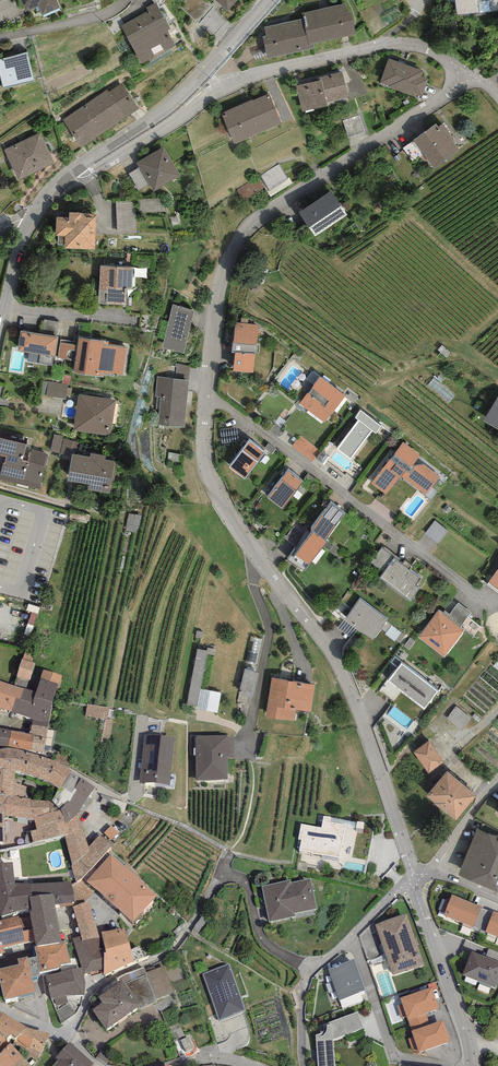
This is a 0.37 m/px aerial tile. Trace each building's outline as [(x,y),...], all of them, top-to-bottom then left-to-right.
[(26,11),(39,6),(43,17),(61,10),(57,0),(22,0),(26,11)] [(227,13),(240,0),(214,0),(227,13)] [(457,18),(497,13),(497,0),(455,0),(457,18)] [(148,15),(120,32),(140,66),(179,44),(156,5),(146,11),(148,15)] [(297,22),(260,30),(262,38),(258,39),(263,63),(311,53),(308,48),(353,38),(346,5),(295,16),(297,22)] [(0,61),(0,79),(3,91),(34,83),(28,55),(15,58),(14,55),(9,56),(10,59),(0,61)] [(420,75),(385,62),(375,88),(417,104),(424,84),(418,82),(420,75)] [(339,77),(292,89),(299,115),(346,103),(339,77)] [(126,81),(68,120),(85,146),(144,107),(126,81)] [(267,97),(217,120),(230,149),(280,127),(267,97)] [(440,126),(411,145),(430,173),(459,154),(440,126)] [(61,161),(45,131),(10,149),(25,179),(61,161)] [(169,146),(140,162),(143,168),(133,173),(141,189),(155,181),(159,187),(184,173),(169,146)] [(278,169),(262,178),(271,192),(287,183),(278,169)] [(328,193),(294,215),(310,240),(344,218),(328,193)] [(167,195),(140,197),(141,213),(168,210),(167,195)] [(137,200),(116,200),(117,253),(172,252),(172,232),(137,233),(137,200)] [(97,209),(59,208),(58,236),(96,237),(97,209)] [(137,264),(99,262),(98,288),(109,289),(108,299),(127,299),(128,281),(136,282),(137,264)] [(194,306),(172,301),(164,343),(187,348),(194,306)] [(57,328),(59,319),(44,316),(42,325),(57,328)] [(255,325),(233,322),(228,370),(250,373),(255,325)] [(59,336),(23,332),(21,349),(43,352),(41,361),(55,363),(59,336)] [(112,338),(83,334),(78,369),(109,374),(110,370),(127,372),(130,347),(111,344),(112,338)] [(73,359),(77,342),(61,339),(58,356),(73,359)] [(189,377),(189,362),(176,362),(176,376),(189,377)] [(193,379),(159,375),(157,396),(166,397),(163,422),(188,424),(193,379)] [(343,395),(316,376),(296,404),(323,423),(343,395)] [(69,384),(50,381),(48,395),(68,398),(69,384)] [(121,398),(82,394),(77,429),(117,434),(121,398)] [(485,414),(497,423),(497,394),(485,414)] [(381,425),(358,407),(352,415),(357,419),(334,447),(347,458),(371,429),(375,432),(381,425)] [(4,431),(0,447),(0,453),(8,456),(3,476),(42,487),(48,462),(28,456),(33,438),(4,431)] [(78,438),(57,433),(53,450),(74,455),(78,438)] [(319,451),(300,437),(293,447),(311,461),(319,451)] [(260,450),(243,438),(224,466),(241,478),(260,450)] [(439,476),(401,445),(370,483),(385,496),(400,477),(423,496),(439,476)] [(96,455),(79,452),(75,477),(95,480),(94,486),(116,490),(121,459),(112,457),(112,452),(97,450),(96,455)] [(300,480),(287,469),(265,496),(279,507),(300,480)] [(346,509),(331,498),(291,554),(306,564),(346,509)] [(130,513),(129,520),(140,522),(141,515),(130,513)] [(425,531),(439,542),(448,529),(435,518),(425,531)] [(421,575),(395,555),(380,573),(410,596),(419,585),(415,582),(421,575)] [(387,617),(359,595),(344,613),(372,636),(387,617)] [(444,619),(436,612),(418,635),(442,654),(463,629),(461,627),(471,614),(457,603),(444,619)] [(186,703),(218,709),(221,689),(201,685),(208,647),(197,645),(186,703)] [(38,654),(28,651),(19,681),(33,685),(38,668),(34,667),(38,654)] [(437,689),(399,662),(384,683),(423,710),(437,689)] [(252,697),(259,670),(246,667),(239,693),(252,697)] [(67,679),(48,674),(42,697),(30,694),(27,705),(23,705),(20,717),(19,720),(37,725),(33,738),(49,743),(67,679)] [(310,684),(268,677),(262,716),(291,721),(293,709),(305,711),(310,684)] [(30,694),(0,685),(0,687),(0,715),(3,715),(6,716),(6,713),(20,717),(23,705),(27,705),(30,694)] [(49,743),(0,732),(0,746),(46,757),(49,743)] [(169,741),(149,740),(145,786),(165,788),(169,741)] [(440,761),(424,740),(409,751),(424,772),(440,761)] [(231,742),(193,741),(193,785),(222,785),(222,764),(231,764),(231,742)] [(11,802),(20,802),(21,777),(59,790),(64,794),(67,797),(69,795),(80,781),(78,778),(63,770),(12,755),(0,757),(0,802),(11,802)] [(473,796),(443,770),(422,794),(451,820),(473,796)] [(71,827),(77,826),(101,793),(80,781),(69,795),(67,797),(64,794),(57,806),(68,816),(71,827)] [(11,802),(0,802),(0,849),(10,848),(11,822),(11,802)] [(68,816),(57,806),(37,805),(20,802),(11,802),(11,822),(36,824),(38,835),(32,837),(35,847),(66,841),(63,830),(71,827),(68,816)] [(96,855),(91,845),(83,823),(77,826),(71,827),(63,830),(66,841),(75,869),(81,867),(96,855)] [(316,833),(298,830),(293,858),(337,866),(344,829),(318,825),(316,833)] [(473,828),(455,873),(497,890),(497,838),(473,828)] [(105,836),(112,841),(118,834),(111,829),(105,836)] [(101,836),(91,845),(96,855),(81,867),(75,869),(80,884),(86,883),(119,851),(101,836)] [(164,903),(115,859),(92,884),(141,929),(164,903)] [(7,922),(36,915),(36,917),(40,936),(42,948),(43,955),(71,948),(62,911),(60,902),(39,904),(35,888),(20,889),(17,868),(0,871),(0,897),(7,922)] [(294,880),(265,885),(273,923),(298,918),(297,913),(318,909),(312,881),(295,884),(294,880)] [(482,910),(451,897),(443,917),(474,929),(482,910)] [(94,978),(109,974),(112,958),(110,952),(103,952),(104,943),(93,906),(82,908),(89,940),(84,941),(79,942),(85,965),(89,979),(94,978)] [(493,913),(485,932),(497,937),(497,915),(493,913)] [(402,920),(372,930),(391,981),(420,970),(402,920)] [(0,929),(0,960),(10,958),(7,954),(42,948),(40,936),(29,937),(23,922),(0,929)] [(131,933),(105,936),(110,952),(112,958),(109,974),(108,981),(135,964),(131,948),(131,933)] [(71,948),(43,955),(48,975),(76,969),(71,948)] [(471,953),(462,978),(496,990),(497,985),(497,963),(471,953)] [(355,962),(332,970),(341,999),(365,992),(355,962)] [(76,969),(48,975),(55,994),(57,1010),(70,1006),(69,1001),(89,1000),(89,979),(85,965),(76,969)] [(247,1014),(230,965),(204,974),(220,1022),(247,1014)] [(146,972),(156,1000),(174,993),(164,966),(146,972)] [(37,967),(7,975),(15,1005),(45,997),(37,967)] [(123,983),(96,1000),(101,1008),(93,1014),(106,1033),(141,1009),(123,983)] [(432,989),(398,1000),(417,1055),(450,1043),(432,989)] [(318,1065),(335,1065),(334,1041),(363,1030),(357,1013),(323,1026),(323,1033),(316,1037),(318,1065)] [(5,1025),(11,1020),(0,1020),(0,1030),(5,1025)] [(33,1033),(14,1022),(5,1025),(0,1030),(0,1033),(11,1043),(20,1049),(23,1046),(33,1033)] [(0,1033),(0,1055),(11,1043),(0,1033)] [(46,1059),(54,1040),(33,1033),(23,1046),(46,1059)] [(74,1048),(60,1062),(64,1065),(93,1065),(74,1048)] [(15,1050),(0,1064),(0,1065),(30,1065),(15,1050)]
